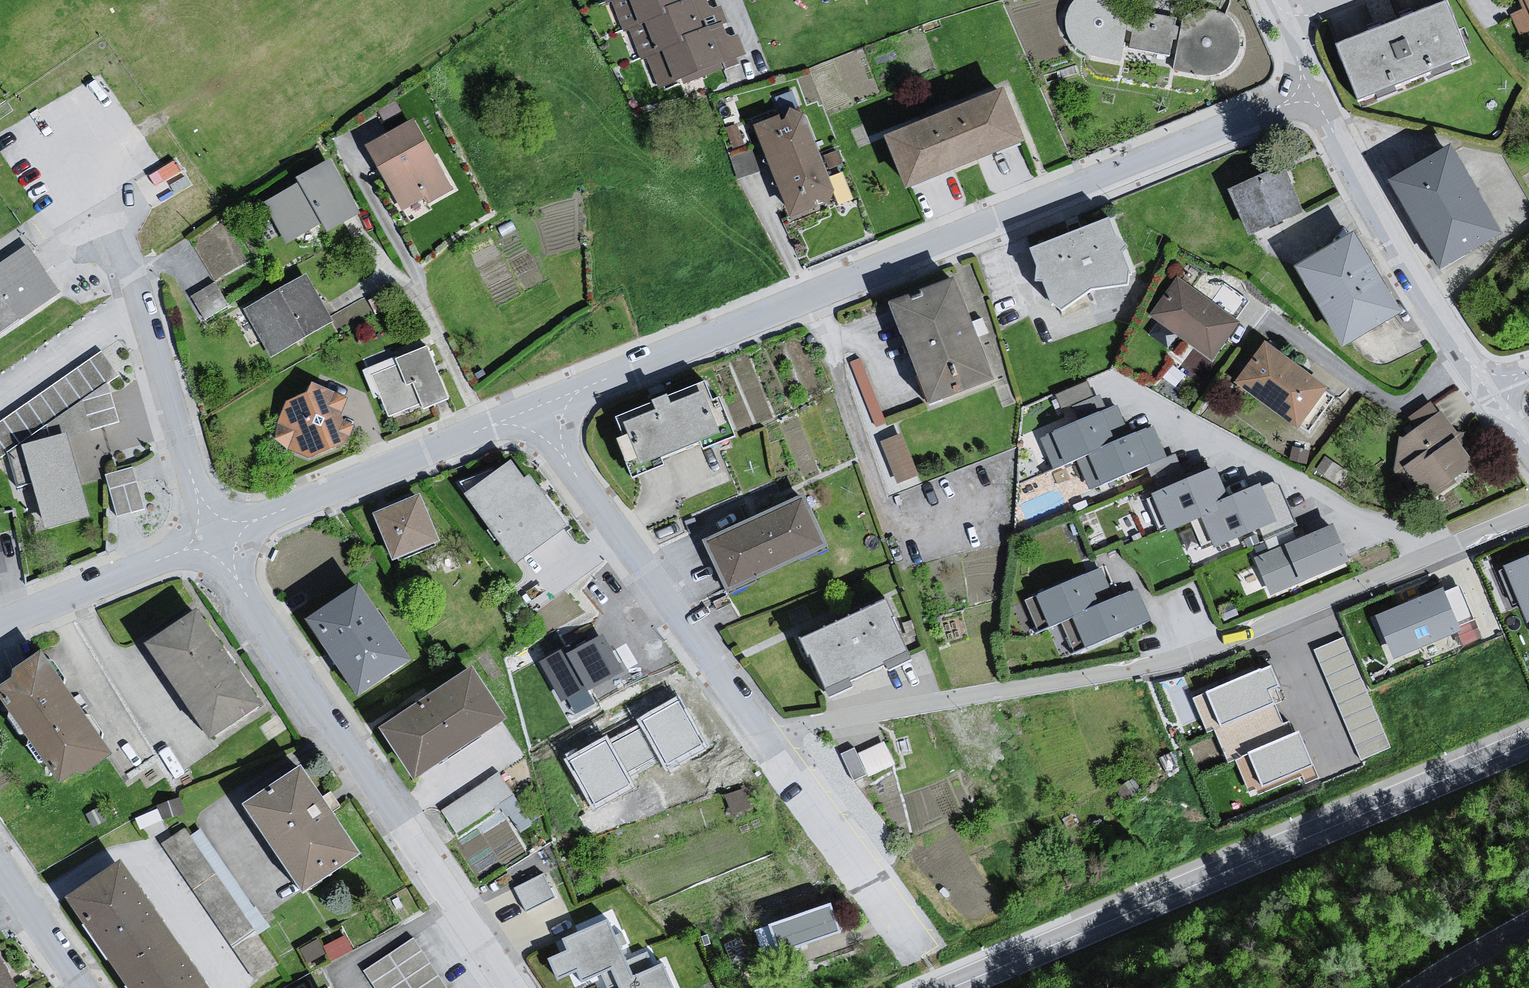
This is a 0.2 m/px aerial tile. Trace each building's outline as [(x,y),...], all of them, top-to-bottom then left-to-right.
[(611,0),(624,31),(629,29),(695,0),(612,0),(611,0)] [(706,0),(695,0),(629,29),(641,59),(647,58),(723,24),(728,21),(720,5),(713,7),(708,4),(706,0)] [(1228,71),(1234,62),(1238,53),(1238,42),(1234,32),(1228,24),(1219,18),(1209,15),(1198,16),(1189,20),(1181,27),(1122,12),(1116,4),(1110,0),(1077,0),(1069,7),(1064,16),(1062,26),(1063,37),(1068,46),(1076,54),(1086,58),(1096,59),(1107,57),(1116,51),(1172,61),(1170,72),(1188,74),(1198,79),(1208,80),(1219,77),(1228,71)] [(1448,3),(1335,48),(1360,107),(1474,61),(1448,3)] [(1526,8),(1509,16),(1519,36),(1528,31),(1528,13),(1526,8)] [(725,32),(723,24),(647,58),(658,89),(681,79),(683,84),(723,68),(720,64),(747,53),(738,34),(731,36),(725,32)] [(1007,94),(888,141),(911,195),(1030,149),(1007,94)] [(805,116),(756,133),(794,223),(831,206),(834,197),(805,116)] [(414,125),(365,152),(399,216),(422,203),(426,209),(451,196),(414,125)] [(1452,143),(1389,178),(1439,268),(1503,232),(1452,143)] [(298,187),(261,208),(285,252),(320,229),(329,240),(361,221),(331,163),(295,182),(298,187)] [(1283,163),(1230,186),(1251,236),(1305,213),(1283,163)] [(1110,222),(1028,251),(1036,273),(1042,272),(1040,282),(1041,288),(1048,288),(1054,309),(1063,318),(1096,295),(1133,292),(1134,282),(1127,260),(1133,251),(1118,245),(1110,222)] [(1353,235),(1300,266),(1343,338),(1396,307),(1353,235)] [(22,251),(0,266),(0,336),(57,295),(22,251)] [(1178,275),(1150,317),(1214,361),(1243,319),(1178,275)] [(205,314),(229,301),(217,279),(193,292),(205,314)] [(305,282),(241,314),(256,337),(255,341),(267,361),(334,327),(305,282)] [(959,287),(895,311),(933,411),(1001,390),(959,287)] [(1265,340),(1233,384),(1296,429),(1328,386),(1265,340)] [(0,416),(0,449),(122,374),(106,350),(0,416)] [(427,352),(360,376),(369,398),(377,400),(387,423),(417,411),(422,416),(450,405),(427,352)] [(1060,387),(1069,420),(1104,409),(1094,377),(1060,387)] [(662,417),(625,429),(631,440),(618,444),(633,482),(666,472),(663,464),(702,449),(703,454),(738,441),(722,404),(714,407),(709,387),(695,390),(698,401),(675,409),(671,402),(658,407),(662,417)] [(314,388),(308,401),(286,408),(274,436),(276,447),(288,459),(307,467),(349,449),(354,431),(342,423),(349,403),(314,388)] [(1113,410),(1037,437),(1052,473),(1073,463),(1127,440),(1113,410)] [(1475,464),(1442,413),(1395,443),(1427,494),(1475,464)] [(900,481),(921,473),(903,430),(882,438),(900,481)] [(67,431),(22,443),(44,527),(89,516),(67,431)] [(1127,440),(1073,463),(1086,498),(1165,464),(1152,431),(1127,440)] [(509,460),(461,495),(509,562),(564,523),(529,475),(523,479),(509,460)] [(109,469),(117,511),(144,506),(136,464),(109,469)] [(1218,473),(1155,501),(1169,533),(1202,521),(1233,507),(1218,473)] [(1233,507),(1202,521),(1219,557),(1280,528),(1263,493),(1233,507)] [(420,495),(372,515),(391,564),(438,543),(420,495)] [(804,501),(704,547),(730,597),(828,551),(804,501)] [(1336,533),(1256,564),(1271,600),(1351,568),(1336,533)] [(1507,572),(1528,624),(1528,563),(1507,572)] [(1099,574),(1037,600),(1051,633),(1072,623),(1113,604),(1099,574)] [(361,585),(306,618),(361,696),(412,662),(361,585)] [(1460,588),(1380,621),(1398,664),(1464,637),(1460,629),(1475,623),(1460,588)] [(1072,623),(1085,655),(1149,630),(1136,596),(1113,604),(1072,623)] [(880,600),(796,642),(823,694),(909,660),(880,600)] [(198,618),(147,650),(214,748),(264,713),(198,618)] [(601,629),(541,663),(567,707),(626,673),(601,629)] [(1316,644),(1326,667),(1356,655),(1346,632),(1316,644)] [(0,696),(0,703),(61,794),(116,764),(44,661),(12,681),(15,688),(0,696)] [(1272,666),(1207,693),(1251,797),(1315,771),(1272,666)] [(474,667),(382,726),(416,780),(508,717),(474,667)] [(676,696),(566,760),(594,807),(661,767),(667,777),(710,753),(676,696)] [(854,777),(895,762),(885,735),(844,751),(854,777)] [(495,773),(441,810),(457,833),(511,796),(495,773)] [(305,776),(246,812),(306,898),(365,862),(305,776)] [(202,818),(167,839),(231,942),(266,921),(202,818)] [(69,909),(122,987),(207,987),(125,869),(69,909)] [(547,871),(518,881),(525,905),(554,896),(547,871)] [(829,905),(768,925),(777,952),(838,931),(829,905)] [(561,936),(564,946),(545,954),(555,979),(576,971),(579,979),(611,966),(620,987),(671,987),(661,964),(633,976),(609,917),(561,936)] [(415,934),(363,969),(376,987),(452,987),(415,934)] [(0,951),(0,987),(21,987),(1,950),(0,951)]
